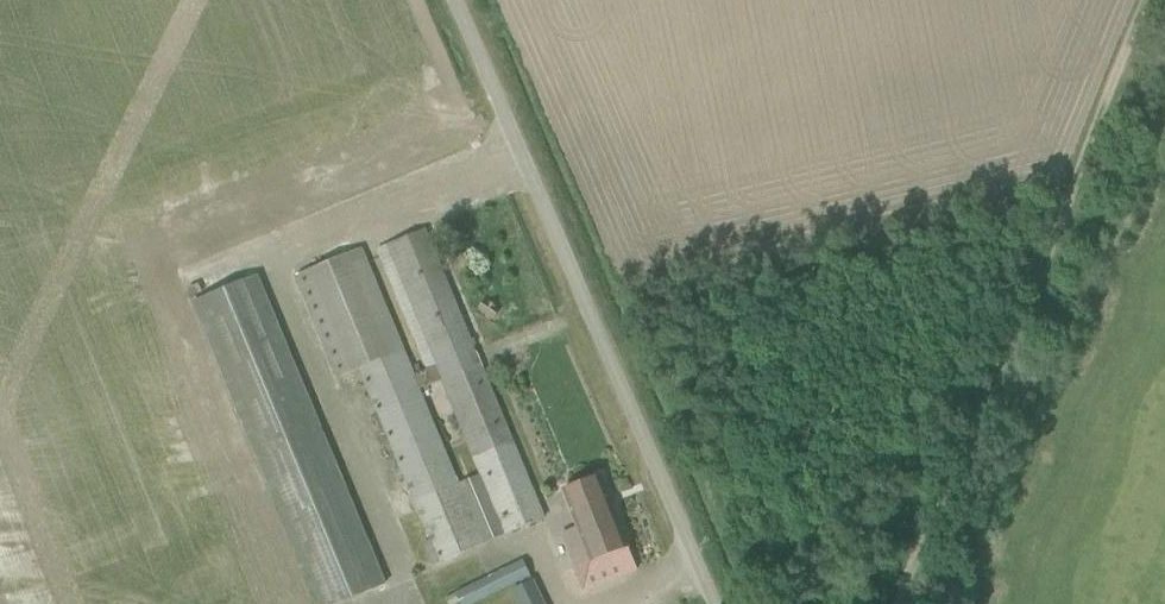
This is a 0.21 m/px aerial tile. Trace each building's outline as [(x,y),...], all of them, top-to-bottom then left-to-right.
[(426,228),(379,247),(429,368),(414,373),(362,247),(298,273),(340,376),(361,368),(441,560),(484,542),(419,387),(441,377),(506,534),(546,517),(426,228)] [(256,274),(195,300),(321,603),(334,603),(385,583),(256,274)] [(500,309),(484,299),(478,309),(493,319),(500,309)] [(564,489),(577,521),(578,524),(562,530),(583,587),(615,575),(637,567),(601,475),(564,489)] [(523,559),(446,598),(449,603),(457,603),(460,603),(472,603),(531,576),(523,559)] [(533,580),(514,589),(521,603),(544,603),(533,580)]
